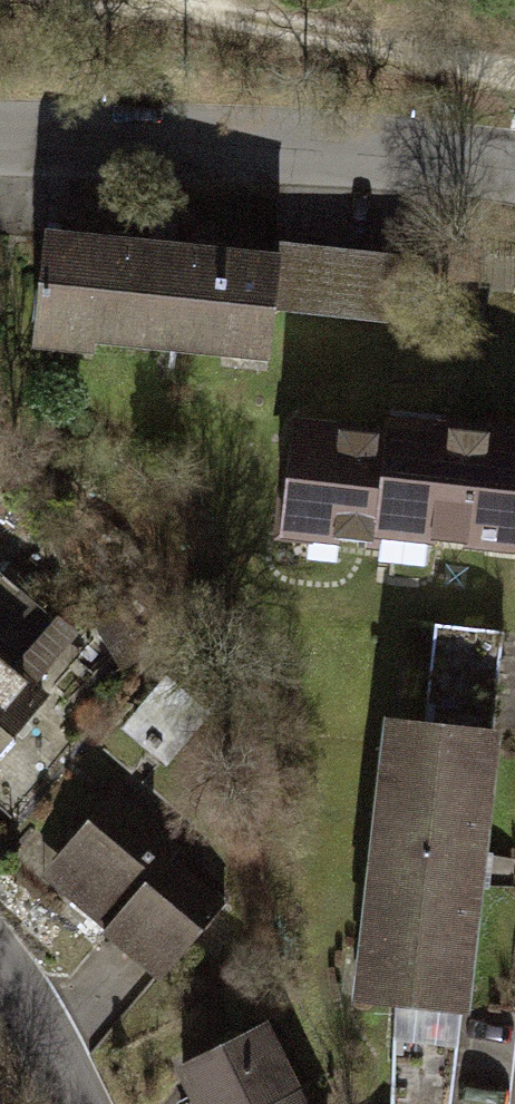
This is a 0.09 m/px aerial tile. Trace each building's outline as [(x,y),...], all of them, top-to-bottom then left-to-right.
[(309,316),(313,266),(97,243),(86,348),(302,371),(309,316)] [(451,257),(316,245),(309,316),(445,329),(451,257)] [(333,427),(321,534),(514,555),(514,446),(333,427)] [(0,590),(0,772),(102,657),(11,577),(0,590)] [(409,666),(370,1050),(468,1061),(507,676),(409,666)] [(231,906),(129,797),(54,867),(156,975),(231,906)] [(177,1103),(295,1103),(320,1093),(291,1027),(167,1081),(177,1103)] [(321,1095),(300,1103),(325,1103),(321,1095)]
